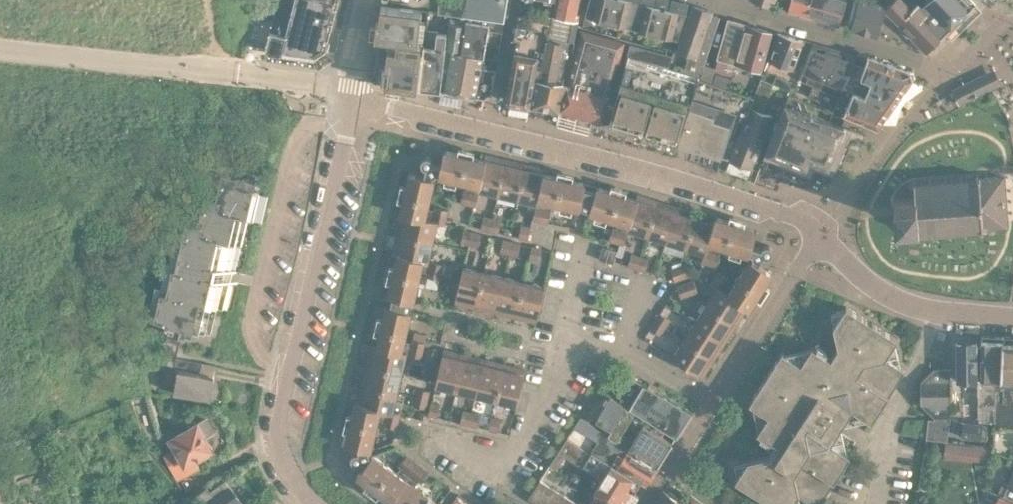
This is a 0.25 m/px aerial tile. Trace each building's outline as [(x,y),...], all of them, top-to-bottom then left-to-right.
[(264,50),(265,50),(265,46),(313,51),(317,66),(318,66),(315,56),(324,50),(332,56),(347,0),(276,0),(268,30),(264,45),(264,50)] [(438,12),(473,17),(502,20),(506,0),(439,0),(438,12)] [(546,36),(558,38),(573,41),(577,20),(581,0),(553,0),(550,14),(548,26),(546,36)] [(584,14),(676,38),(688,3),(675,0),(669,0),(669,3),(658,0),(587,0),(584,14)] [(787,10),(805,15),(809,0),(790,0),(787,10)] [(805,15),(837,25),(844,0),(809,0),(805,15)] [(870,0),(857,0),(850,28),(876,35),(885,4),(870,0)] [(920,7),(916,2),(910,9),(901,0),(886,0),(888,3),(884,7),(897,21),(896,22),(899,26),(897,27),(905,36),(907,34),(924,51),(943,33),(949,39),(950,38),(944,32),(920,7)] [(920,7),(944,32),(960,17),(965,23),(966,23),(944,0),(927,0),(920,7)] [(966,23),(980,9),(971,0),(944,0),(966,23)] [(375,20),(373,36),(387,38),(382,84),(416,88),(423,20),(419,20),(420,9),(379,4),(378,20),(375,20)] [(691,4),(676,50),(689,54),(685,66),(699,71),(717,16),(710,14),(711,9),(691,4)] [(550,14),(538,11),(536,20),(548,23),(550,14)] [(446,37),(445,36),(439,90),(482,97),(483,93),(487,91),(490,91),(494,69),(480,66),(482,56),(460,52),(465,20),(449,17),(446,37)] [(473,17),(472,21),(488,24),(487,26),(501,28),(502,20),(473,17)] [(716,57),(713,68),(731,73),(734,62),(759,69),(770,30),(727,18),(716,57)] [(482,56),(487,26),(488,24),(472,21),(465,20),(460,52),(482,56)] [(534,67),(536,67),(539,68),(546,36),(548,26),(540,24),(536,23),(535,27),(515,23),(512,39),(515,40),(505,94),(504,95),(504,97),(505,98),(505,99),(506,100),(507,101),(508,101),(510,101),(527,104),(534,67)] [(425,29),(417,88),(439,90),(445,36),(445,33),(436,32),(436,30),(425,29)] [(580,30),(565,83),(558,109),(600,121),(600,120),(608,120),(612,105),(608,99),(609,96),(622,43),(622,42),(580,30)] [(803,39),(777,32),(767,59),(792,68),(803,39)] [(536,67),(529,104),(558,109),(565,83),(568,67),(573,41),(558,38),(546,36),(539,68),(536,67)] [(812,84),(807,95),(818,99),(833,106),(833,105),(855,54),(811,42),(799,78),(812,84)] [(671,55),(670,55),(629,43),(625,54),(627,55),(667,66),(671,55)] [(856,51),(855,54),(833,105),(833,106),(832,107),(876,126),(890,106),(875,99),(876,95),(873,94),(874,93),(856,87),(867,55),(856,51)] [(676,142),(696,75),(627,55),(606,125),(625,131),(626,128),(640,132),(639,135),(659,140),(660,138),(673,142),(676,142)] [(911,76),(909,70),(867,55),(856,87),(874,93),(873,94),(876,95),(875,99),(890,106),(911,76)] [(962,80),(965,87),(956,92),(960,99),(992,84),(985,69),(962,80)] [(711,82),(726,88),(730,78),(714,73),(711,82)] [(774,74),(771,82),(772,82),(789,89),(792,81),(774,74)] [(697,78),(687,108),(676,142),(678,143),(679,140),(719,154),(718,156),(720,157),(729,128),(720,125),(725,108),(745,114),(748,105),(752,96),(726,88),(711,82),(697,78)] [(759,78),(752,96),(748,105),(749,106),(741,126),(740,126),(739,130),(740,130),(736,141),(735,141),(728,159),(750,167),(771,115),(761,111),(772,82),(771,82),(759,78)] [(787,93),(765,150),(781,157),(779,162),(798,169),(800,164),(804,166),(808,157),(827,164),(842,125),(806,111),(804,100),(787,93)] [(437,175),(467,182),(465,190),(462,189),(459,201),(474,204),(478,190),(475,189),(482,159),(443,149),(439,164),(431,162),(432,161),(432,160),(431,158),(430,157),(429,156),(427,155),(426,155),(425,155),(423,155),(422,156),(421,157),(420,158),(420,159),(419,160),(419,162),(420,163),(421,164),(421,165),(422,166),(424,166),(424,167),(422,174),(408,171),(398,213),(400,214),(435,222),(443,224),(446,209),(435,206),(434,209),(426,207),(433,177),(431,177),(432,175),(435,173),(437,173),(437,175)] [(484,153),(482,159),(475,189),(478,190),(495,194),(503,158),(484,153)] [(495,194),(516,198),(524,163),(503,158),(495,194)] [(524,163),(516,198),(535,203),(537,203),(544,173),(545,168),(524,163)] [(176,294),(169,322),(167,332),(189,337),(192,327),(209,332),(215,305),(221,307),(228,281),(236,283),(239,270),(227,267),(233,242),(239,244),(245,218),(251,219),(258,192),(239,187),(242,176),(226,172),(217,207),(206,204),(199,231),(194,230),(187,258),(190,259),(182,296),(176,294)] [(627,229),(625,228),(634,198),(595,186),(584,182),(544,173),(537,203),(535,203),(531,218),(546,221),(549,210),(546,209),(548,201),(578,208),(578,206),(588,209),(587,211),(617,220),(614,228),(611,227),(607,238),(622,243),(627,229)] [(911,185),(912,196),(893,198),(895,221),(914,219),(915,231),(911,231),(911,234),(915,234),(915,238),(918,237),(918,234),(931,233),(931,236),(934,236),(934,232),(947,232),(947,235),(950,235),(950,231),(962,230),(963,234),(966,234),(965,230),(978,229),(978,233),(981,233),(981,229),(982,229),(982,227),(1006,226),(1002,176),(996,176),(996,175),(983,176),(983,177),(978,177),(978,176),(977,176),(977,173),(974,173),(974,177),(961,178),(961,174),(958,174),(959,178),(946,179),(945,175),(942,175),(943,179),(930,180),(930,176),(927,177),(927,180),(914,181),(914,178),(911,178),(911,182),(908,182),(908,185),(911,185)] [(636,193),(634,198),(625,228),(627,229),(645,234),(656,200),(636,193)] [(675,206),(656,200),(645,234),(664,240),(675,206)] [(664,240),(684,247),(695,212),(675,206),(664,240)] [(684,247),(703,253),(713,218),(695,212),(684,247)] [(431,242),(435,222),(400,214),(395,234),(431,242)] [(487,229),(489,217),(481,215),(479,227),(487,229)] [(714,216),(713,218),(703,253),(700,260),(715,265),(719,253),(716,252),(718,245),(747,254),(748,252),(750,253),(751,257),(750,259),(749,258),(732,284),(725,279),(727,277),(717,270),(708,283),(715,287),(745,307),(747,308),(771,272),(757,263),(762,255),(763,255),(764,255),(766,255),(767,255),(768,255),(769,254),(770,253),(771,252),(771,251),(772,250),(772,249),(771,248),(771,247),(770,246),(769,245),(768,244),(766,243),(764,243),(763,244),(761,245),(760,246),(760,248),(750,245),(755,229),(714,216)] [(499,219),(489,217),(487,229),(496,231),(499,219)] [(517,236),(526,238),(529,226),(520,224),(517,236)] [(459,240),(467,242),(470,231),(462,229),(459,240)] [(467,242),(474,244),(477,233),(470,231),(467,242)] [(391,253),(396,255),(426,262),(427,259),(431,242),(395,234),(391,253)] [(498,250),(508,252),(510,241),(501,239),(498,250)] [(510,241),(508,252),(516,254),(519,243),(510,241)] [(601,245),(597,258),(612,262),(616,249),(601,245)] [(537,259),(539,248),(530,246),(527,257),(537,259)] [(462,260),(465,250),(456,248),(454,258),(462,260)] [(626,264),(635,267),(638,256),(630,253),(626,264)] [(427,259),(426,262),(396,255),(375,343),(405,350),(405,353),(420,356),(423,341),(411,338),(411,342),(403,340),(410,310),(408,309),(410,300),(412,300),(419,270),(427,272),(426,275),(438,278),(442,263),(427,259)] [(638,256),(635,267),(643,270),(647,258),(638,256)] [(686,262),(678,264),(682,276),(690,273),(686,262)] [(445,264),(443,273),(455,276),(457,267),(445,264)] [(669,268),(673,279),(682,276),(678,264),(669,268)] [(475,301),(482,271),(461,266),(454,297),(453,302),(465,304),(466,299),(475,301)] [(502,276),(482,271),(475,301),(484,303),(483,309),(493,311),(502,276)] [(515,311),(522,280),(502,276),(493,311),(504,314),(506,308),(515,311)] [(693,279),(684,282),(688,293),(696,290),(693,279)] [(543,285),(522,280),(515,311),(524,313),(522,318),(535,321),(536,316),(543,285)] [(675,285),(679,296),(688,293),(684,282),(675,285)] [(735,324),(745,307),(715,287),(704,304),(735,324)] [(704,304),(693,321),(724,341),(735,324),(704,304)] [(733,479),(772,503),(790,503),(796,494),(798,494),(814,503),(817,503),(849,454),(830,442),(830,441),(832,438),(850,409),(852,409),(870,420),(903,369),(885,357),(884,356),(896,338),(845,305),(842,309),(830,312),(832,324),(832,326),(836,347),(829,358),(810,345),(800,362),(798,362),(780,351),(747,402),(766,414),(766,415),(755,431),(774,443),(768,454),(746,459),(733,479)] [(658,312),(653,320),(663,326),(668,318),(658,312)] [(663,326),(653,320),(649,327),(659,333),(663,326)] [(713,358),(724,341),(693,321),(682,338),(713,358)] [(411,338),(423,341),(425,334),(413,331),(411,338)] [(976,379),(976,403),(977,403),(977,421),(993,423),(993,425),(1012,427),(1012,342),(1000,341),(1001,335),(1000,335),(996,335),(995,340),(979,339),(979,379),(976,379)] [(160,366),(165,367),(173,369),(178,341),(164,338),(160,366)] [(701,376),(713,358),(682,338),(671,356),(701,376)] [(976,403),(976,379),(975,341),(954,342),(955,379),(965,379),(965,391),(960,391),(960,398),(965,398),(965,416),(961,416),(961,420),(965,420),(965,421),(976,420),(976,403)] [(400,372),(405,353),(405,350),(375,343),(370,342),(367,355),(372,356),(370,365),(400,372)] [(425,348),(423,357),(435,360),(437,351),(425,348)] [(441,353),(434,384),(455,389),(462,358),(452,356),(454,351),(442,348),(441,353)] [(470,360),(462,358),(455,389),(474,393),(483,358),(472,355),(470,360)] [(212,376),(199,374),(201,363),(176,358),(174,369),(173,369),(165,367),(161,384),(173,387),(172,391),(207,399),(212,376)] [(474,393),(494,398),(501,367),(493,365),(494,360),(483,358),(474,393)] [(366,385),(396,391),(400,372),(370,365),(368,374),(363,372),(360,385),(365,386),(366,385)] [(511,369),(501,367),(494,398),(515,403),(522,373),(524,367),(512,365),(511,369)] [(919,381),(919,403),(933,417),(949,416),(948,367),(932,368),(919,381)] [(594,420),(611,429),(608,434),(619,441),(621,438),(617,436),(633,409),(640,413),(675,436),(691,411),(667,396),(638,381),(625,404),(609,395),(594,420)] [(358,392),(356,402),(391,410),(396,391),(366,385),(365,386),(364,394),(358,392)] [(417,387),(415,396),(425,399),(428,390),(417,387)] [(143,445),(161,440),(147,392),(128,398),(142,446),(143,445)] [(412,405),(423,407),(425,399),(415,396),(412,405)] [(356,402),(354,401),(344,443),(358,446),(357,450),(355,450),(354,450),(352,450),(351,451),(350,452),(349,453),(349,454),(349,456),(349,457),(349,458),(349,459),(351,461),(352,462),(354,462),(356,462),(358,461),(359,461),(359,460),(363,462),(355,474),(394,503),(438,503),(413,485),(418,479),(421,481),(428,471),(405,454),(398,463),(400,465),(395,472),(371,453),(370,454),(369,454),(367,450),(368,449),(369,449),(376,419),(384,421),(383,424),(395,427),(398,413),(399,412),(391,410),(356,402)] [(429,401),(426,413),(436,415),(438,403),(429,401)] [(470,411),(462,409),(459,421),(467,423),(470,411)] [(478,413),(470,411),(467,423),(476,425),(478,413)] [(487,427),(496,429),(499,417),(490,416),(487,427)] [(598,439),(603,431),(578,416),(573,425),(598,439)] [(211,447),(204,435),(211,431),(212,428),(206,418),(203,418),(169,438),(175,448),(163,454),(177,477),(197,465),(193,457),(211,447)] [(934,419),(927,419),(925,437),(933,438),(934,419)] [(987,424),(961,421),(959,435),(978,437),(978,439),(985,440),(987,424)] [(629,443),(624,440),(622,443),(625,445),(656,465),(671,442),(642,424),(629,443)] [(596,453),(604,458),(639,480),(644,484),(654,468),(623,449),(625,445),(622,443),(619,441),(608,434),(607,433),(596,453)] [(588,452),(565,437),(547,464),(554,468),(563,454),(580,465),(588,452)] [(957,457),(959,443),(945,441),(944,456),(957,457)] [(973,446),(972,457),(984,458),(985,447),(973,446)] [(596,493),(614,503),(631,503),(637,494),(625,487),(631,477),(638,482),(639,480),(604,458),(596,471),(602,475),(592,490),(596,493)] [(538,479),(526,497),(537,503),(579,503),(538,479)] [(191,496),(197,503),(231,503),(238,499),(228,485),(227,487),(222,480),(208,489),(206,486),(191,496)] [(997,491),(1002,494),(1006,485),(1001,483),(997,491)] [(1007,483),(1006,485),(1002,494),(1002,495),(1012,500),(1012,486),(1007,483)] [(683,503),(662,490),(653,503),(683,503)] [(596,493),(589,503),(614,503),(596,493)] [(683,503),(705,503),(689,493),(683,503)]
